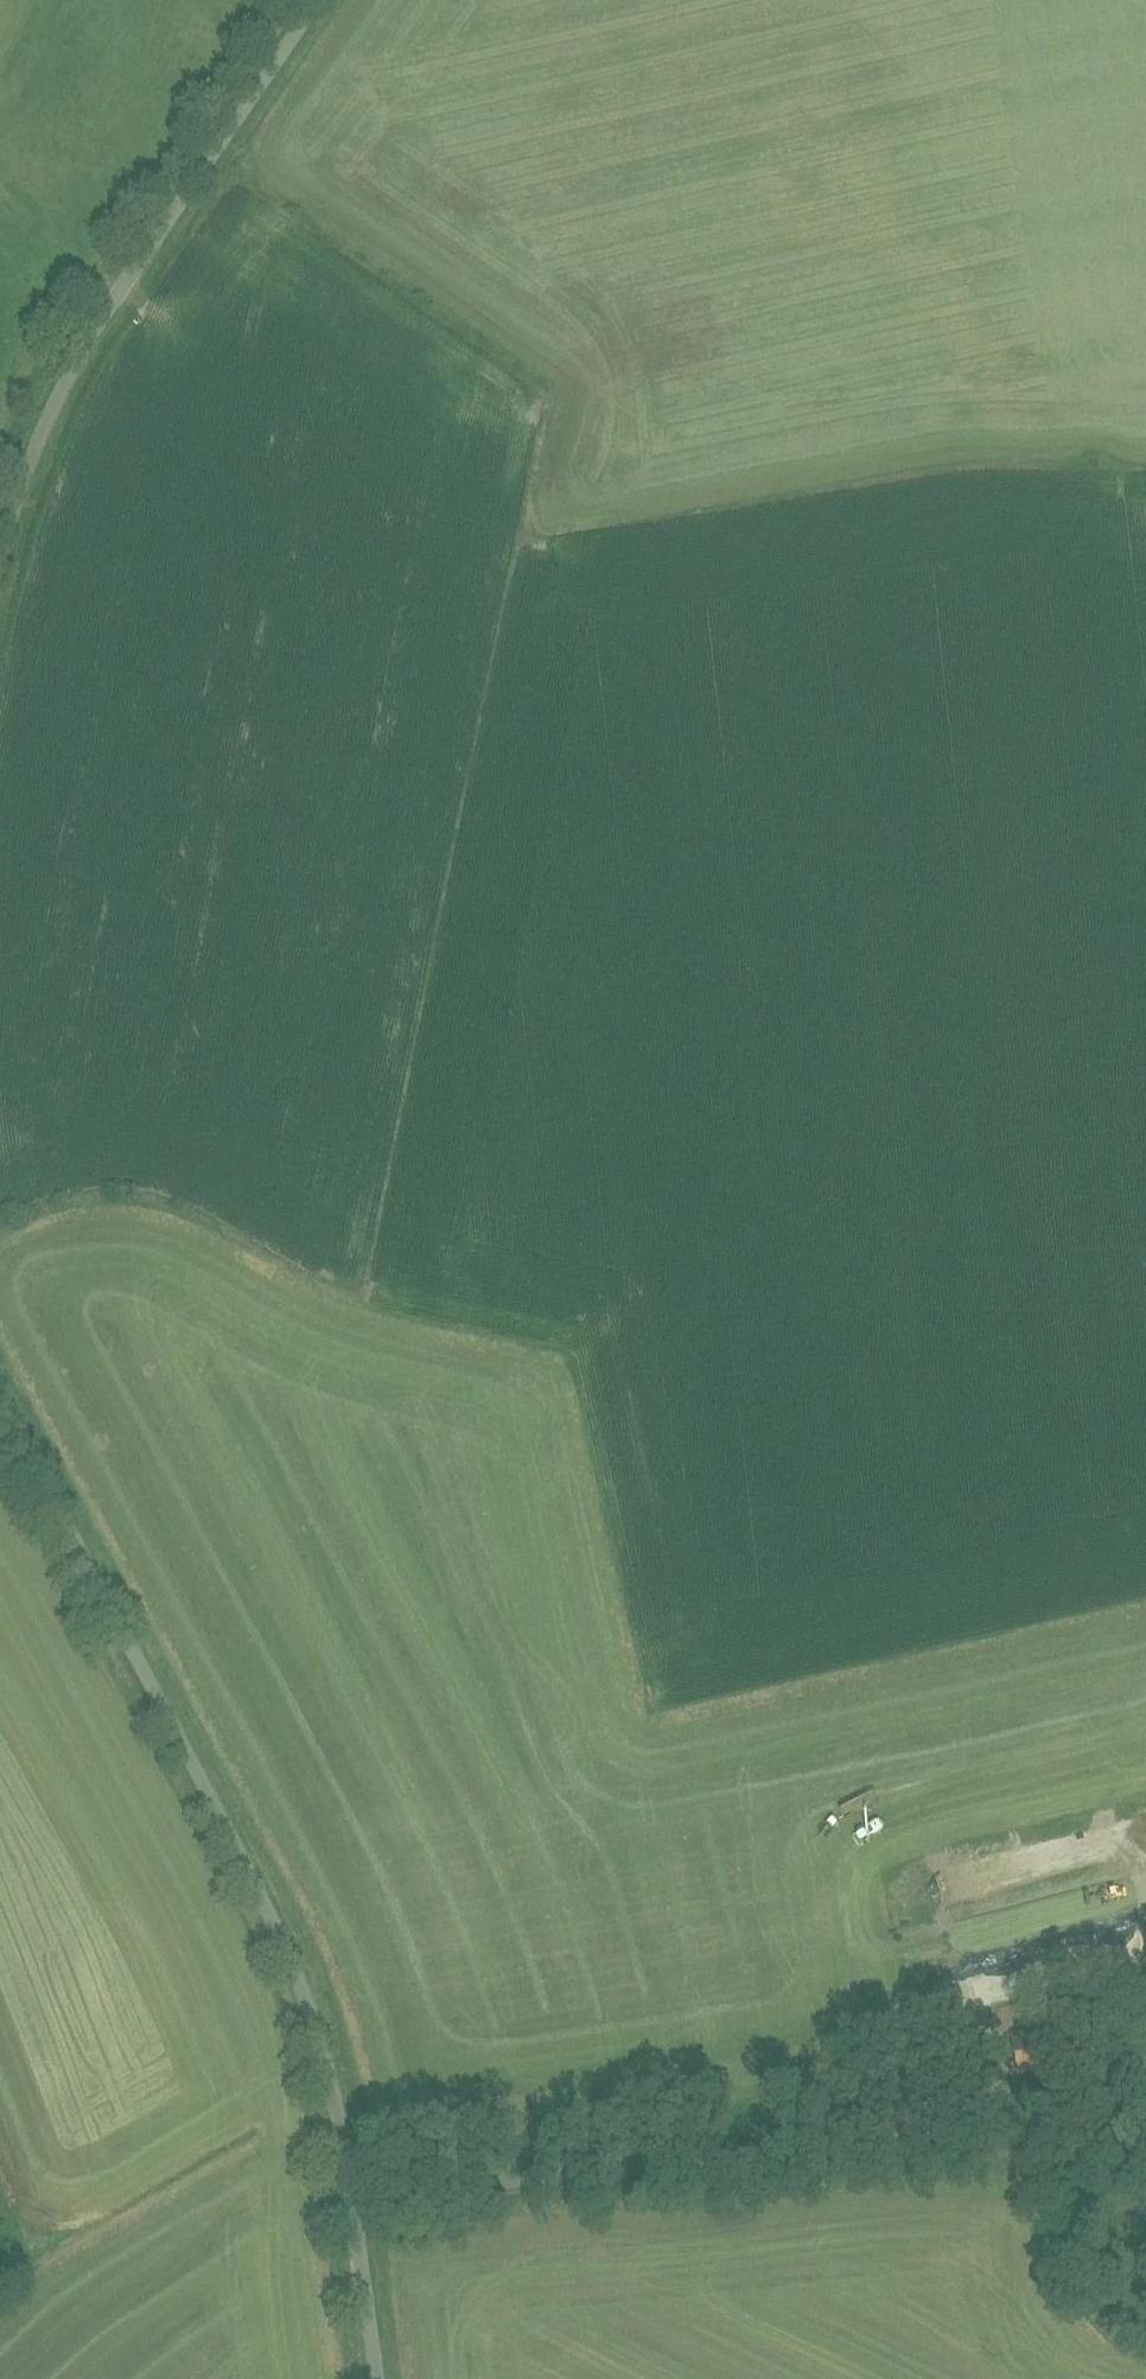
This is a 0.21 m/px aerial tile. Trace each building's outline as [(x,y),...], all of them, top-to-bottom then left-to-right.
[(1019,2092),(1080,2082),(1069,2023),(1008,2031),(1019,2092)]
